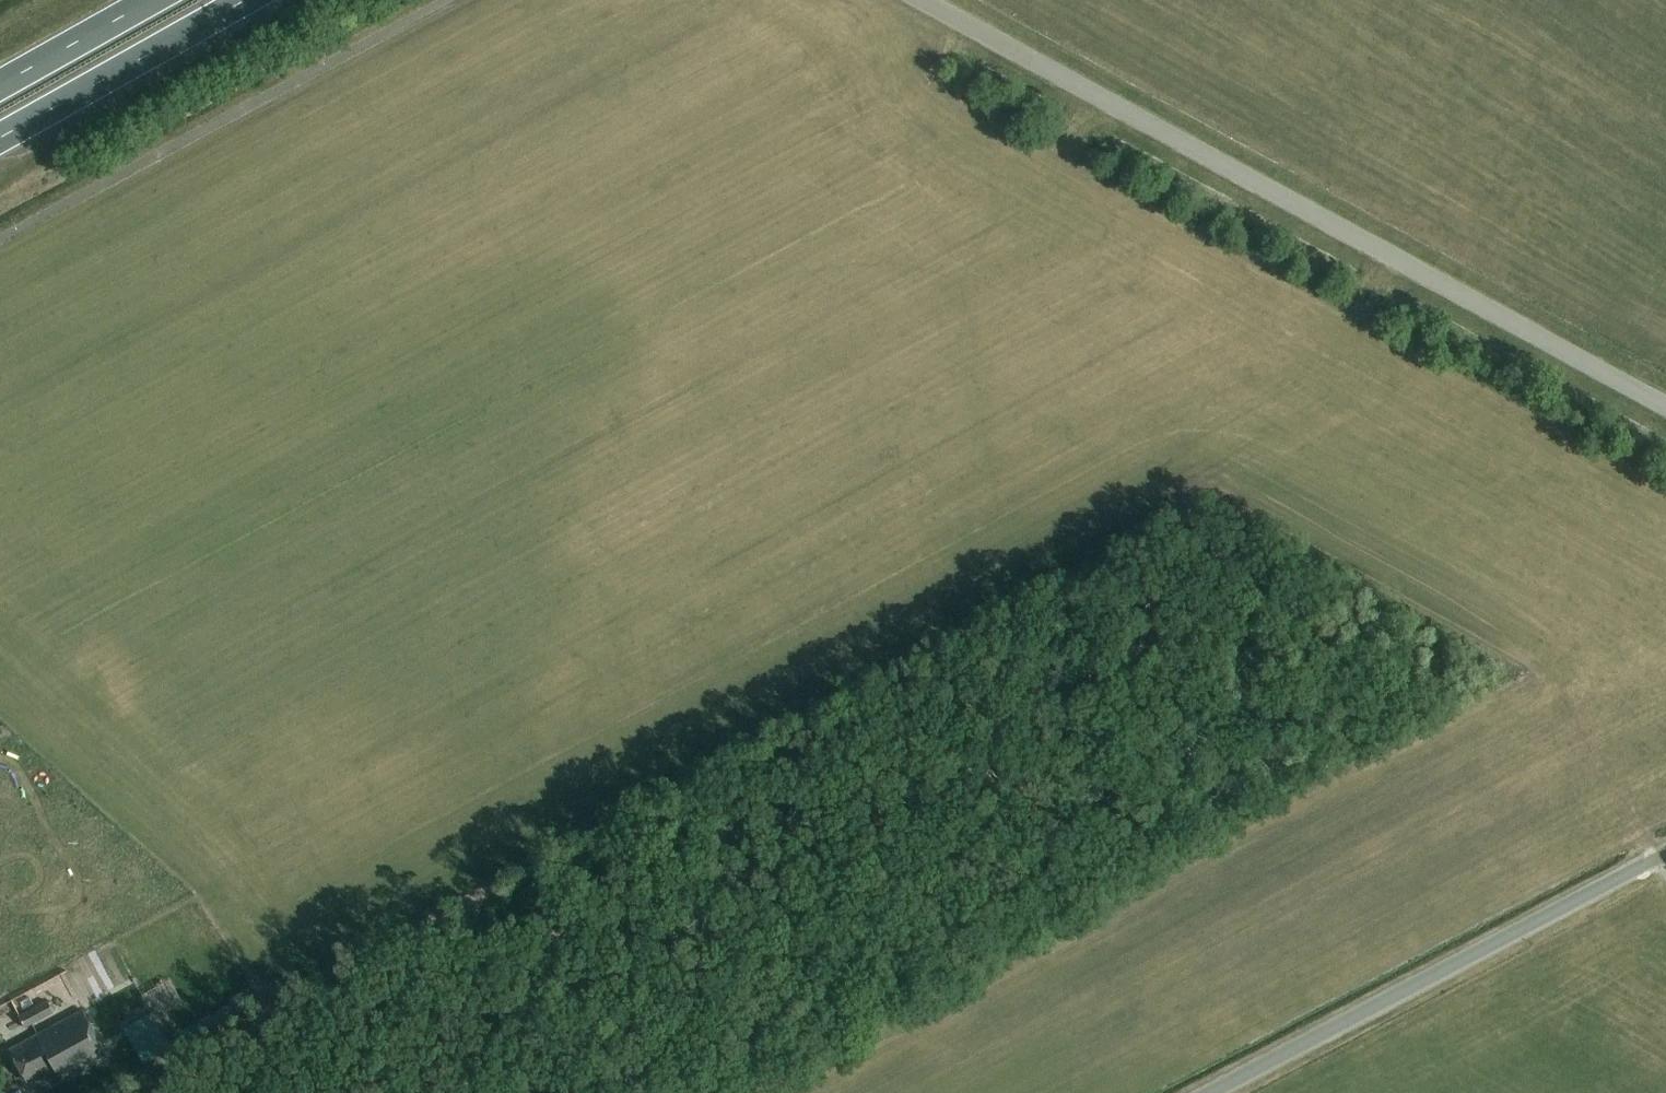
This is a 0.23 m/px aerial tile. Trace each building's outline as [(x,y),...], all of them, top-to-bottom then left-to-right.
[(47,1001),(19,1016),(25,1028),(54,1014),(47,1001)] [(108,1060),(84,1013),(10,1052),(27,1084),(55,1069),(62,1083),(108,1060)] [(152,1013),(124,1029),(138,1053),(165,1038),(152,1013)]
